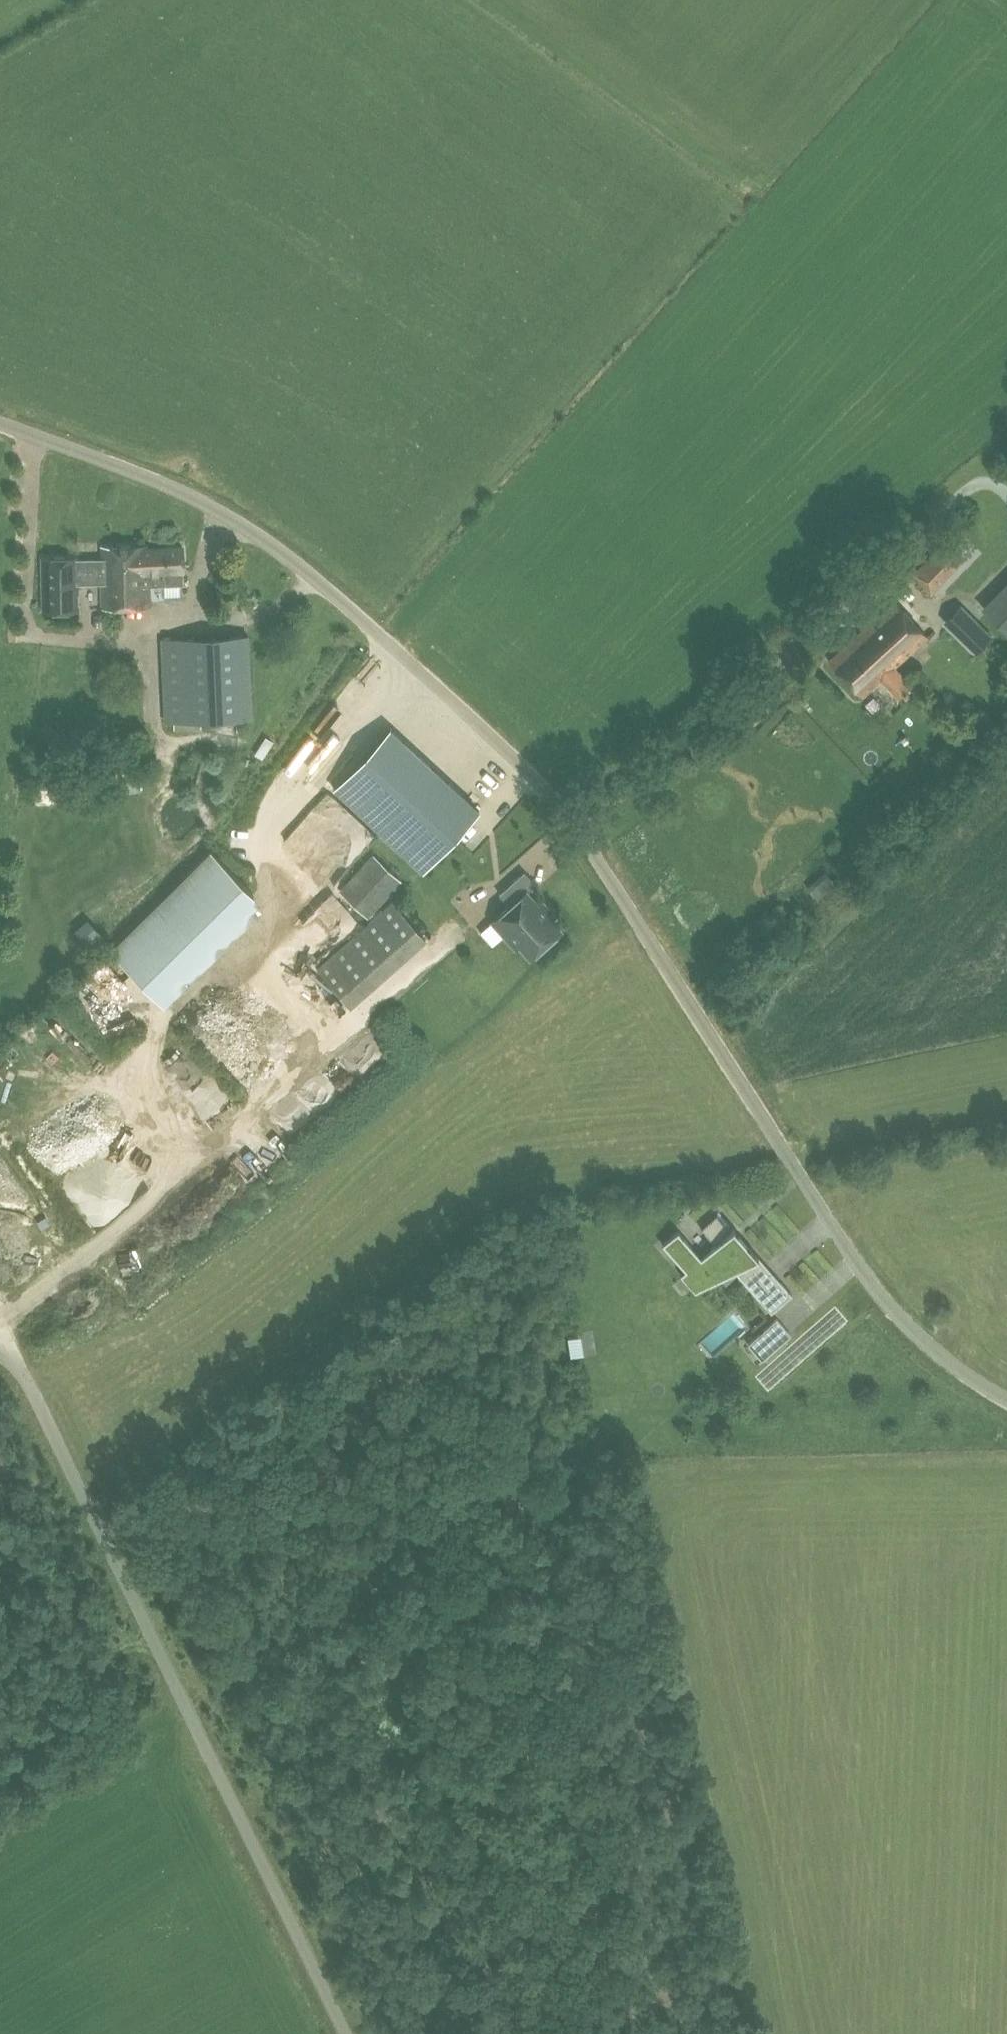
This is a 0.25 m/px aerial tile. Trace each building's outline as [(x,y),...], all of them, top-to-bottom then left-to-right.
[(912,573),(933,593),(965,559),(945,539),(912,573)] [(101,546),(103,608),(149,606),(148,585),(184,583),(182,545),(147,547),(147,545),(101,546)] [(78,583),(102,583),(101,559),(77,559),(77,557),(41,557),(42,610),(78,610),(78,583)] [(1006,632),(1006,579),(981,606),(1006,632)] [(881,678),(898,698),(911,686),(894,667),(927,636),(893,600),(829,660),(862,696),(881,678)] [(992,635),(960,604),(944,621),(976,652),(992,635)] [(161,639),(165,721),(185,720),(252,717),(248,635),(182,638),(161,639)] [(389,727),(332,789),(420,870),(477,808),(389,727)] [(305,755),(321,743),(315,735),(299,747),(305,755)] [(329,789),(286,835),(296,845),(340,798),(329,789)] [(110,948),(165,1005),(266,905),(211,849),(110,948)] [(340,890),(369,917),(402,879),(374,853),(340,890)] [(526,891),(535,883),(524,870),(504,888),(515,900),(496,917),(508,930),(504,934),(515,946),(519,943),(530,956),(560,929),(526,891)] [(807,886),(817,897),(835,882),(825,870),(807,886)] [(351,937),(314,898),(288,923),(324,962),(351,937)] [(319,968),(351,1005),(427,937),(394,901),(319,968)] [(87,918),(76,929),(92,949),(104,939),(87,918)] [(118,1022),(128,1010),(120,1002),(109,1014),(118,1022)] [(350,1074),(337,1098),(349,1104),(362,1080),(350,1074)] [(298,1134),(327,1115),(315,1097),(286,1115),(298,1134)] [(753,1278),(752,1279),(747,1273),(753,1268),(755,1271),(763,1264),(733,1230),(732,1231),(716,1214),(702,1226),(716,1242),(701,1255),(679,1228),(663,1242),(686,1269),(680,1274),(695,1291),(734,1270),(771,1312),(792,1293),(780,1280),(766,1293),(753,1278)] [(142,1274),(132,1279),(140,1295),(150,1290),(142,1274)] [(748,1343),(762,1359),(791,1333),(777,1317),(748,1343)] [(788,1342),(785,1339),(765,1356),(768,1360),(788,1342)]
